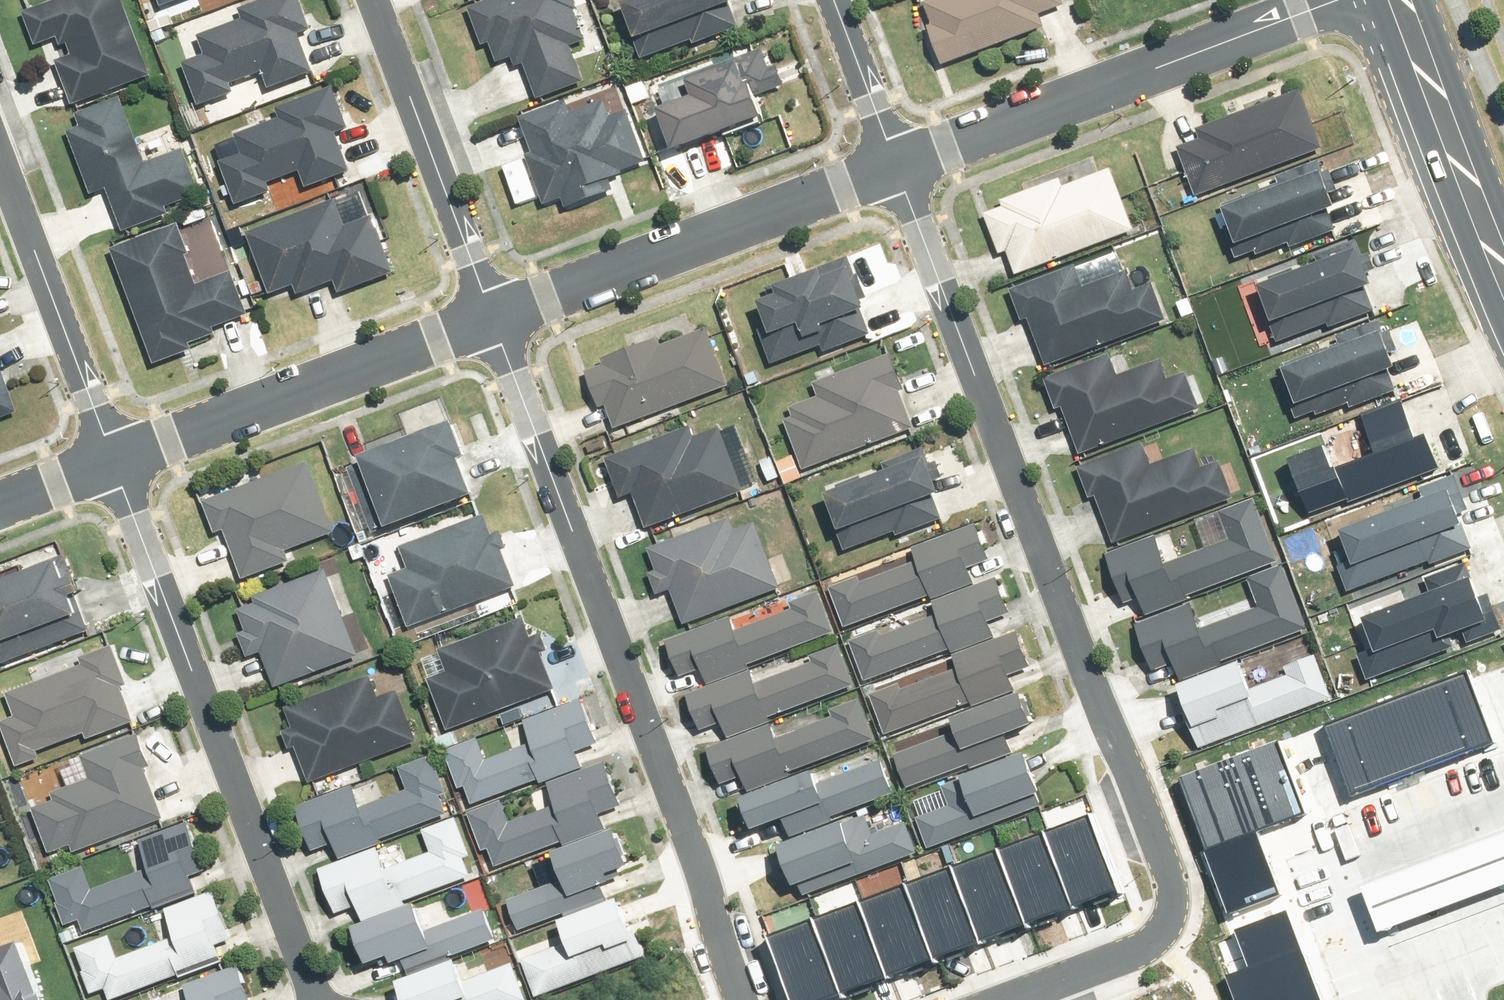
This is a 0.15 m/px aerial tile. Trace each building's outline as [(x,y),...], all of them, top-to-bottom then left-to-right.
[(23,18),(37,53),(51,47),(77,113),(157,83),(124,0),(71,0),(23,18)] [(181,55),(196,97),(233,84),(229,74),(261,64),(266,78),(310,63),(297,26),(309,22),(301,0),(241,0),(245,12),(197,28),(203,47),(181,55)] [(466,4),(479,51),(525,37),(541,90),(582,78),(574,50),(591,45),(578,0),(481,0),(466,4)] [(633,52),(737,23),(730,0),(619,0),(618,0),(633,52)] [(931,27),(945,66),(1048,29),(1043,15),(1065,8),(1062,0),(944,0),(929,5),(936,27),(931,27)] [(667,93),(651,99),(665,143),(757,113),(747,83),(779,72),(769,43),(662,78),(667,93)] [(512,117),(541,196),(560,189),(566,205),(610,188),(605,174),(648,158),(628,103),(608,110),(599,85),(512,117)] [(240,152),(218,160),(233,202),(270,190),(266,180),(298,169),(303,184),(347,169),(334,131),(345,127),(331,87),(277,106),(281,117),(233,134),(240,152)] [(1204,138),(1179,148),(1198,197),(1327,148),(1305,92),(1201,131),(1204,138)] [(125,104),(63,128),(92,203),(104,198),(119,236),(207,202),(187,153),(149,168),(125,104)] [(1228,227),(1239,259),(1292,241),(1295,248),(1340,232),(1334,213),(1341,210),(1325,163),(1280,179),(1282,186),(1225,205),(1232,226),(1228,227)] [(1010,253),(1018,274),(1134,229),(1112,173),(1069,189),(1065,179),(1004,202),(1006,209),(989,215),(1005,255),(1010,253)] [(364,185),(239,234),(262,291),(325,266),(334,292),(396,267),(364,185)] [(113,253),(150,354),(253,317),(236,272),(203,284),(183,228),(113,253)] [(1322,265),(1265,285),(1285,343),(1375,312),(1368,291),(1376,288),(1360,242),(1319,257),(1322,265)] [(759,330),(774,368),(817,352),(820,360),(879,338),(850,259),(768,290),(772,300),(763,303),(772,326),(759,330)] [(1074,269),(1012,290),(1023,322),(1035,318),(1050,363),(1168,323),(1154,283),(1136,289),(1130,273),(1081,289),(1074,269)] [(1346,348),(1289,367),(1310,425),(1400,394),(1392,373),(1401,370),(1385,324),(1343,339),(1346,348)] [(610,406),(618,429),(731,387),(710,332),(665,349),(661,339),(605,359),(607,364),(588,371),(602,409),(610,406)] [(784,421),(805,472),(919,427),(892,358),(821,386),(825,396),(790,410),(793,417),(784,421)] [(1109,359),(1047,381),(1058,412),(1070,408),(1085,454),(1203,414),(1189,373),(1171,380),(1165,363),(1116,380),(1109,359)] [(16,422),(0,381),(0,428),(16,422)] [(1334,443),(1291,460),(1313,515),(1441,466),(1432,443),(1421,447),(1403,402),(1362,418),(1375,450),(1341,463),(1334,443)] [(458,422),(361,459),(389,532),(481,497),(466,460),(472,458),(458,422)] [(638,492),(653,528),(747,491),(722,429),(700,438),(696,426),(611,459),(626,496),(638,492)] [(1143,447),(1081,468),(1092,500),(1103,496),(1119,541),(1237,501),(1223,461),(1204,467),(1199,451),(1150,467),(1143,447)] [(930,452),(830,490),(852,547),(898,529),(901,537),(947,520),(939,499),(947,496),(930,452)] [(310,466),(208,504),(219,532),(227,529),(247,581),(297,562),(294,553),(337,537),(310,466)] [(1431,496),(1340,527),(1349,551),(1335,556),(1346,586),(1471,543),(1457,502),(1465,499),(1456,471),(1426,482),(1431,496)] [(1166,529),(1106,552),(1120,589),(1143,581),(1154,611),(1281,562),(1257,497),(1220,511),(1231,539),(1177,560),(1166,529)] [(492,515),(404,546),(412,570),(395,576),(413,624),(517,586),(492,515)] [(1000,552),(987,516),(918,540),(926,561),(866,582),(862,571),(835,580),(849,619),(943,586),(953,616),(885,640),(878,621),(846,633),(863,680),(947,651),(948,655),(864,684),(880,729),(967,698),(970,707),(945,716),(950,730),(891,751),(903,786),(1005,750),(995,722),(1018,714),(1001,667),(1026,659),(1015,628),(996,635),(990,618),(1014,610),(999,566),(982,572),(978,560),(1000,552)] [(674,593),(686,623),(783,588),(760,526),(736,534),(732,522),(652,550),(660,572),(652,575),(661,598),(674,593)] [(1359,646),(1372,680),(1503,630),(1503,620),(1491,586),(1478,591),(1467,563),(1426,578),(1430,589),(1365,614),(1375,640),(1359,646)] [(92,633),(66,564),(0,588),(0,667),(92,633)] [(1194,599),(1134,622),(1148,659),(1171,651),(1182,680),(1310,632),(1285,567),(1248,580),(1259,609),(1205,629),(1194,599)] [(264,653),(277,687),(362,655),(330,571),(256,599),(259,607),(241,614),(248,633),(242,635),(251,658),(264,653)] [(728,610),(659,634),(672,670),(694,662),(698,674),(681,680),(697,724),(721,716),(727,732),(708,739),(719,770),(744,761),(760,807),(783,799),(793,827),(894,791),(882,757),(823,777),(818,763),(793,772),(790,763),(877,733),(861,688),(777,718),(775,714),(859,684),(842,637),(810,648),(816,666),(748,691),(737,661),(831,627),(818,589),(791,599),(795,610),(735,631),(728,610)] [(448,672),(429,679),(449,730),(558,689),(545,654),(551,651),(545,636),(535,640),(527,616),(439,649),(448,672)] [(0,694),(0,739),(13,772),(137,724),(109,652),(0,694)] [(1248,660),(1181,687),(1209,755),(1340,702),(1322,658),(1288,672),(1289,679),(1260,690),(1248,660)] [(1314,729),(1338,792),(1490,734),(1466,671),(1314,729)] [(290,749),(300,745),(314,782),(422,743),(403,690),(384,697),(377,676),(288,707),(296,729),(284,734),(290,749)] [(444,751),(464,800),(601,748),(582,698),(532,717),(539,736),(492,755),(485,735),(444,751)] [(89,783),(28,807),(52,868),(165,825),(131,739),(80,759),(89,783)] [(1183,784),(1233,910),(1289,888),(1266,829),(1310,812),(1284,745),(1183,784)] [(295,809),(314,859),(452,806),(433,756),(382,775),(390,795),(343,813),(335,793),(295,809)] [(1053,802),(1036,756),(961,783),(968,801),(930,815),(941,844),(1053,802)] [(469,811),(488,861),(626,808),(607,758),(556,778),(564,797),(517,815),(509,796),(469,811)] [(1125,885),(1095,807),(1049,824),(1079,902),(1125,885)] [(863,815),(787,839),(802,887),(916,851),(906,821),(868,833),(863,815)] [(320,875),(339,924),(477,872),(457,822),(407,841),(415,860),(368,879),(360,859),(320,875)] [(1079,902),(1049,824),(1003,842),(1033,920),(1079,902)] [(1365,881),(1382,926),(1503,880),(1503,829),(1365,881)] [(508,898),(523,938),(615,903),(607,881),(623,875),(620,867),(635,862),(623,831),(536,864),(541,878),(530,882),(533,889),(508,898)] [(45,885),(64,935),(202,882),(183,832),(132,851),(140,871),(93,889),(85,869),(45,885)] [(1033,920),(1003,842),(957,860),(987,938),(1033,920)] [(987,938),(957,860),(911,878),(941,956),(987,938)] [(941,956),(911,878),(865,896),(895,974),(941,956)] [(75,946),(95,996),(232,943),(213,893),(163,912),(170,932),(123,950),(116,930),(75,946)] [(447,893),(354,927),(369,966),(394,957),(397,964),(408,960),(414,974),(501,942),(489,911),(475,916),(472,909),(456,915),(447,893)] [(895,974),(865,896),(819,914),(849,992),(895,974)] [(651,957),(631,902),(571,924),(576,939),(531,956),(546,995),(651,957)] [(1237,999),(1317,999),(1282,909),(1241,924),(1254,958),(1225,970),(1237,999)] [(819,914),(773,932),(799,999),(828,999),(849,992),(819,914)] [(24,941),(0,950),(0,999),(46,999),(24,941)] [(404,986),(410,999),(529,999),(515,963),(470,979),(464,964),(404,986)] [(240,964),(190,984),(196,999),(254,999),(240,964)]
